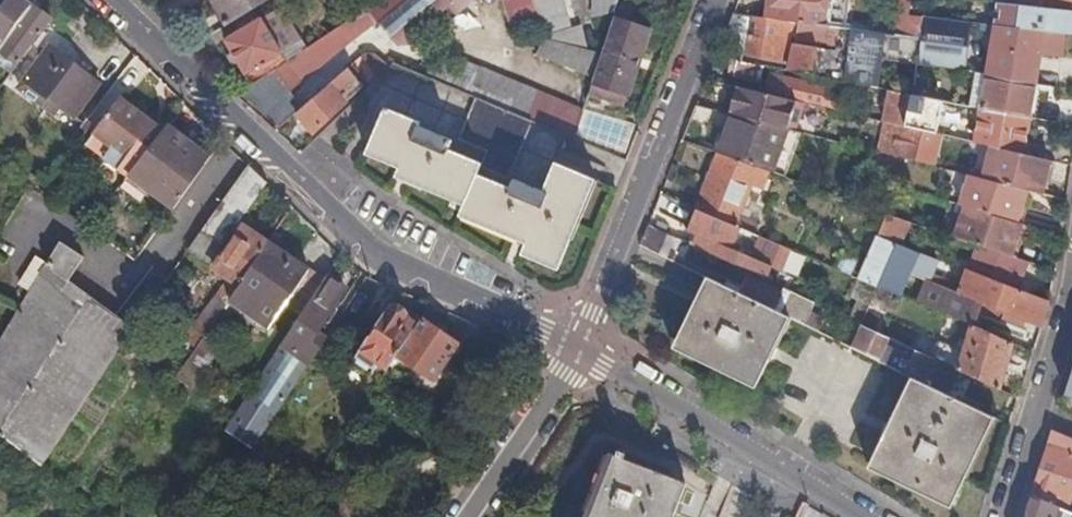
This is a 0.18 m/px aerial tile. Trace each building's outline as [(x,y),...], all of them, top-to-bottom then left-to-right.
[(0,7),(0,47),(31,3),(33,0),(5,0),(0,7)] [(233,22),(270,0),(221,0),(233,22)] [(239,95),(256,111),(263,118),(292,92),(302,83),(303,84),(356,38),(382,19),(394,35),(407,48),(446,7),(453,0),(381,0),(289,61),(254,85),(239,95)] [(446,7),(455,17),(474,0),(453,0),(446,7)] [(542,20),(536,0),(503,0),(512,30),(542,20)] [(542,20),(547,37),(589,50),(581,25),(573,28),(564,0),(536,0),(542,20)] [(618,10),(621,0),(594,0),(594,16),(618,10)] [(770,17),(793,20),(799,21),(839,26),(845,27),(846,10),(827,7),(828,0),(773,0),(770,17)] [(846,10),(848,0),(828,0),(827,7),(846,10)] [(895,33),(896,33),(921,36),(923,16),(910,14),(912,0),(900,0),(895,33)] [(1012,4),(1071,10),(1071,0),(1012,0),(1012,4)] [(995,24),(996,24),(1044,30),(1064,32),(1071,33),(1071,10),(1012,4),(998,2),(995,24)] [(52,18),(31,3),(0,47),(0,48),(19,62),(52,18)] [(284,52),(287,50),(295,45),(300,41),(296,33),(280,7),(226,40),(254,85),(289,61),(284,52)] [(731,19),(725,36),(737,37),(735,54),(754,58),(785,63),(793,20),(770,17),(734,13),(731,19)] [(974,22),(923,16),(921,36),(917,64),(933,66),(953,68),(967,70),(974,22)] [(653,29),(615,17),(613,17),(602,54),(594,78),(593,83),(631,95),(653,29)] [(837,43),(839,26),(799,21),(796,37),(837,43)] [(996,24),(988,72),(987,75),(1035,82),(1040,54),(1044,30),(996,24)] [(875,87),(880,88),(888,32),(850,27),(843,81),(875,87)] [(1061,53),(1064,32),(1044,30),(1040,54),(1056,56),(1061,53)] [(538,53),(594,78),(602,54),(589,50),(547,37),(545,36),(538,53)] [(791,70),(815,75),(819,46),(796,43),(791,70)] [(815,75),(837,79),(840,50),(819,46),(815,75)] [(12,71),(19,62),(0,48),(0,63),(12,71)] [(65,59),(50,48),(35,67),(31,64),(28,69),(31,72),(21,85),(55,111),(60,103),(75,115),(99,81),(66,57),(65,59)] [(363,56),(381,75),(390,66),(372,50),(364,53),(363,56)] [(434,59),(427,75),(476,96),(532,120),(575,138),(584,110),(537,89),(462,57),(457,68),(434,59)] [(763,79),(765,65),(732,59),(730,73),(763,79)] [(356,61),(302,108),(297,112),(315,132),(346,103),(337,93),(342,88),(352,98),(365,85),(353,71),(360,65),(356,61)] [(977,71),(971,106),(973,106),(981,108),(987,75),(988,72),(977,71)] [(828,87),(772,74),(769,90),(845,110),(848,98),(827,93),(828,87)] [(981,108),(1029,117),(1035,82),(987,75),(981,108)] [(701,91),(697,104),(716,109),(719,98),(737,104),(743,87),(705,78),(701,91)] [(628,106),(631,95),(593,83),(589,93),(628,106)] [(887,89),(881,120),(884,120),(906,125),(911,94),(887,89)] [(263,118),(276,130),(297,112),(302,108),(292,92),(263,118)] [(911,94),(906,125),(922,129),(937,133),(944,101),(925,97),(911,94)] [(509,179),(532,120),(476,96),(459,140),(487,151),(482,163),(451,149),(455,140),(419,125),(420,122),(385,107),(369,147),(402,160),(399,168),(469,196),(465,208),(532,234),(526,247),(563,262),(572,237),(568,236),(591,176),(556,162),(543,191),(513,180),(509,188),(478,175),(481,168),(509,179)] [(87,143),(129,174),(138,162),(163,129),(121,98),(87,143)] [(822,109),(785,99),(780,120),(817,130),(818,127),(836,131),(840,116),(822,112),(822,109)] [(978,131),(976,141),(982,143),(993,145),(1023,153),(1027,129),(1033,130),(1035,118),(1029,117),(981,108),(973,106),(968,129),(978,131)] [(720,153),(769,170),(772,171),(786,127),(734,114),(720,153)] [(876,150),(915,160),(922,129),(906,125),(884,120),(876,150)] [(772,171),(786,176),(800,131),(786,127),(772,171)] [(138,162),(183,194),(206,161),(163,129),(138,162)] [(915,160),(934,165),(942,134),(937,133),(922,129),(915,160)] [(985,178),(1029,190),(1043,193),(1052,159),(1023,153),(993,145),(985,178)] [(697,208),(739,227),(757,234),(761,224),(740,214),(751,184),(762,188),(769,170),(720,153),(697,208)] [(249,162),(190,248),(210,261),(238,221),(268,180),(249,162)] [(967,207),(957,237),(980,244),(1018,257),(1019,255),(1009,252),(1011,247),(1015,249),(1024,223),(1014,220),(1016,213),(1021,215),(1029,190),(985,178),(971,175),(961,205),(967,207)] [(739,227),(697,208),(688,230),(697,234),(692,244),(767,279),(772,267),(782,272),(792,249),(762,236),(753,257),(730,247),(739,227)] [(884,232),(909,240),(915,223),(890,215),(884,232)] [(77,217),(65,236),(80,245),(92,227),(77,217)] [(215,265),(229,275),(240,282),(268,240),(244,223),(215,265)] [(641,244),(673,259),(682,239),(649,224),(645,233),(641,244)] [(272,326),(286,304),(287,303),(285,302),(308,267),(277,247),(281,240),(273,234),(268,240),(240,282),(236,287),(230,297),(272,326)] [(860,279),(878,287),(896,243),(878,236),(859,278),(860,279)] [(62,241),(0,344),(0,432),(43,464),(125,340),(174,271),(158,260),(118,315),(70,279),(85,256),(62,241)] [(952,318),(972,324),(979,301),(1004,311),(1002,316),(1022,325),(1024,319),(1043,326),(1050,303),(1020,291),(1031,262),(1018,257),(980,244),(971,273),(970,272),(961,293),(959,292),(929,280),(937,259),(896,243),(878,287),(952,318)] [(44,262),(31,254),(24,266),(36,274),(44,262)] [(324,278),(308,267),(285,302),(287,303),(286,304),(301,314),(324,278)] [(961,293),(970,272),(967,271),(959,292),(961,293)] [(226,429),(254,447),(327,336),(317,330),(329,312),(333,315),(339,307),(334,304),(346,287),(327,274),(324,278),(301,314),(226,429)] [(229,275),(226,280),(236,287),(240,282),(229,275)] [(777,307),(776,309),(788,315),(806,324),(817,302),(786,288),(784,292),(749,275),(742,290),(777,307)] [(768,358),(788,315),(776,309),(714,279),(694,322),(689,320),(679,342),(761,382),(772,360),(768,358)] [(869,305),(878,287),(860,279),(852,297),(869,305)] [(236,287),(226,280),(186,338),(196,345),(204,333),(230,297),(236,287)] [(380,359),(390,366),(399,352),(419,322),(391,303),(353,360),(358,364),(362,358),(374,366),(380,359)] [(399,352),(434,377),(459,341),(423,316),(419,322),(399,352)] [(963,355),(958,369),(960,370),(985,382),(1000,389),(1013,343),(973,324),(967,339),(960,337),(956,352),(963,355)] [(855,348),(882,361),(892,338),(865,325),(855,348)] [(196,345),(175,376),(189,386),(219,344),(204,333),(196,345)] [(889,366),(916,379),(949,394),(960,370),(958,369),(916,350),(912,360),(896,352),(889,366)] [(1068,385),(1061,409),(1071,414),(1071,373),(1068,385)] [(963,472),(991,415),(949,394),(916,379),(888,436),(884,434),(872,460),(953,501),(966,474),(963,472)] [(1005,409),(1012,395),(1000,389),(985,382),(979,396),(1005,409)] [(1033,494),(1067,509),(1071,492),(1071,438),(1054,431),(1033,494)] [(619,450),(617,454),(604,488),(593,516),(672,516),(679,500),(686,481),(626,459),(627,453),(619,450)] [(720,475),(701,464),(697,473),(715,484),(720,475)] [(1026,516),(1071,516),(1071,511),(1067,509),(1033,494),(1026,516)]
